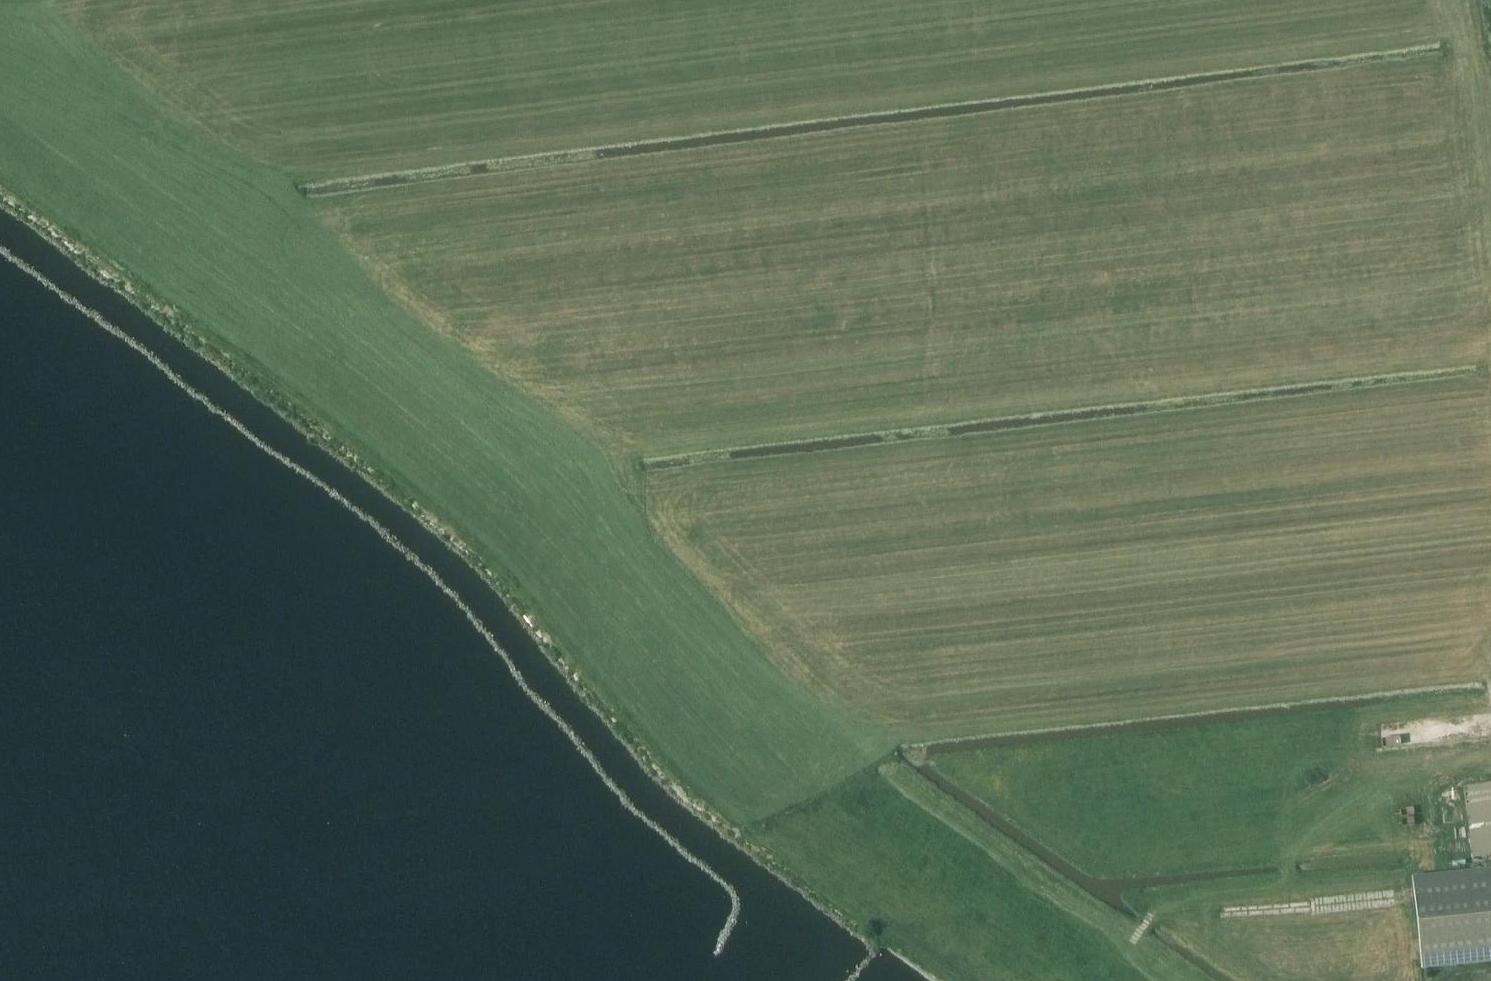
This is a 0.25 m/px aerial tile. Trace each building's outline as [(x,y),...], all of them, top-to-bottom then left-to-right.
[(1467,782),(1474,859),(1490,857),(1490,780),(1467,782)] [(1482,872),(1411,878),(1421,971),(1490,963),(1490,871),(1482,872)]
